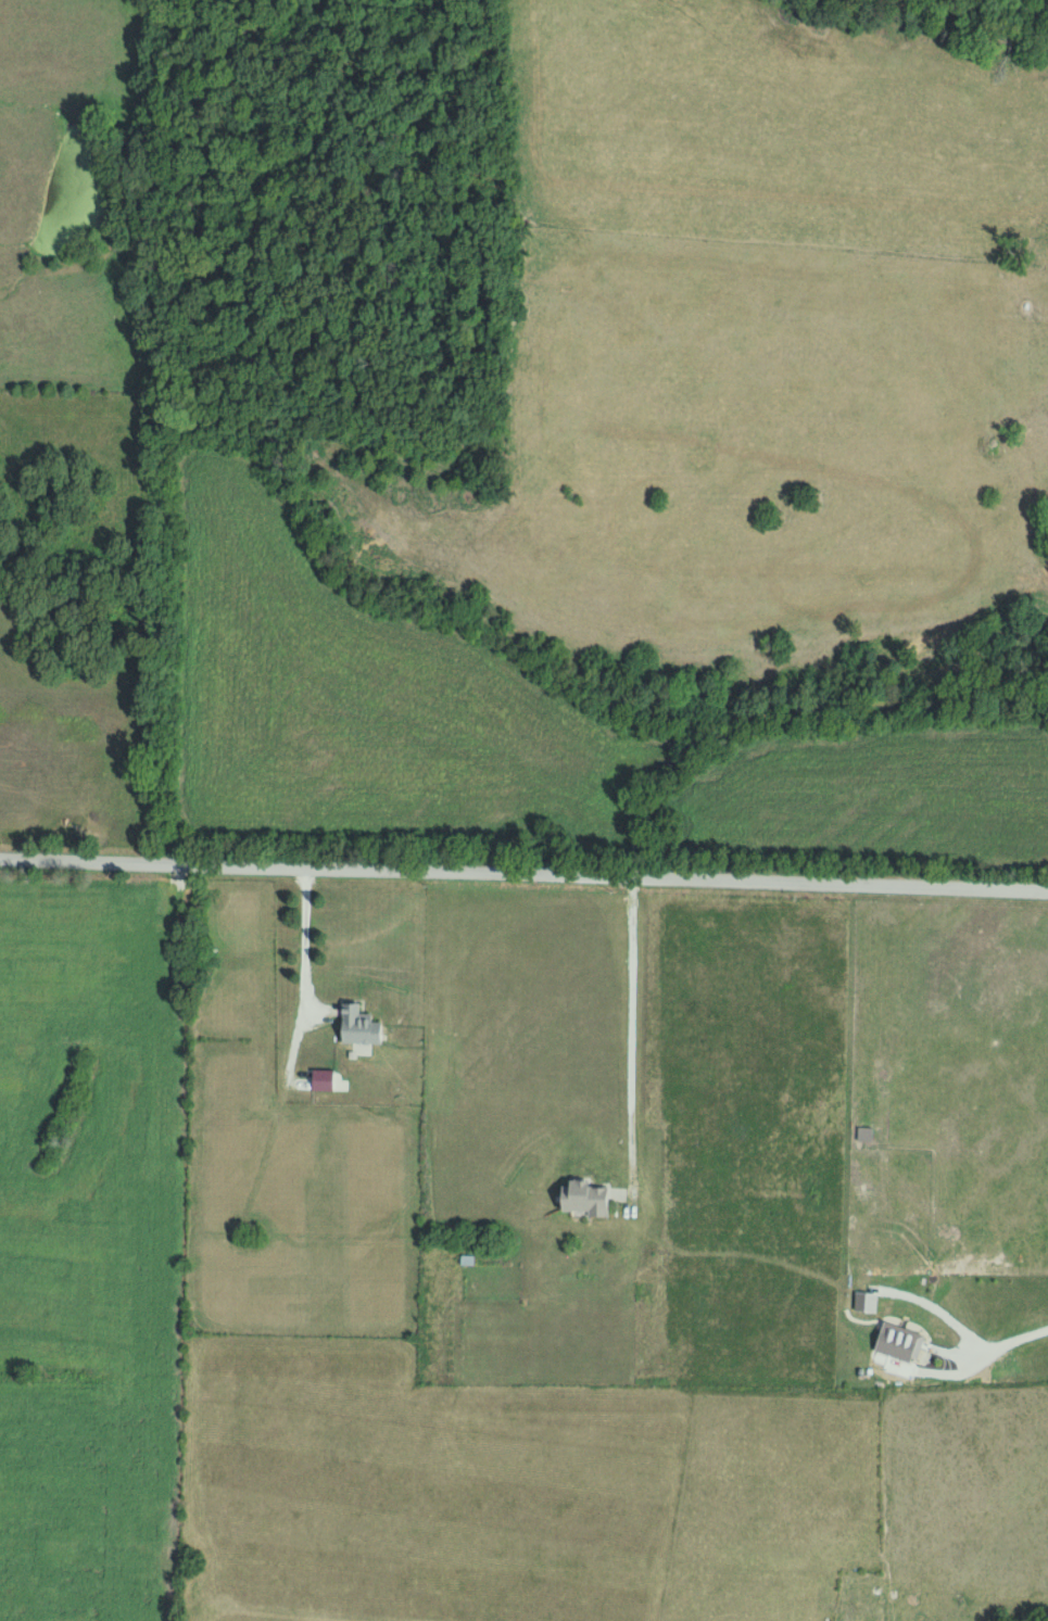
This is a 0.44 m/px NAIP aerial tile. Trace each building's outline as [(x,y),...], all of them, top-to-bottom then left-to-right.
[(338,1042),(380,1042),(380,1020),(368,1020),(368,1011),(356,1012),(356,1001),(337,1001),(338,1042)] [(308,1069),(308,1090),(332,1090),(331,1068),(308,1069)] [(604,1215),(604,1185),(588,1185),(588,1178),(563,1178),(563,1186),(554,1186),(554,1209),(584,1209),(584,1215),(604,1215)] [(851,1309),(873,1310),(874,1292),(852,1291),(851,1309)] [(912,1362),(920,1332),(880,1321),(872,1351),(912,1362)]
